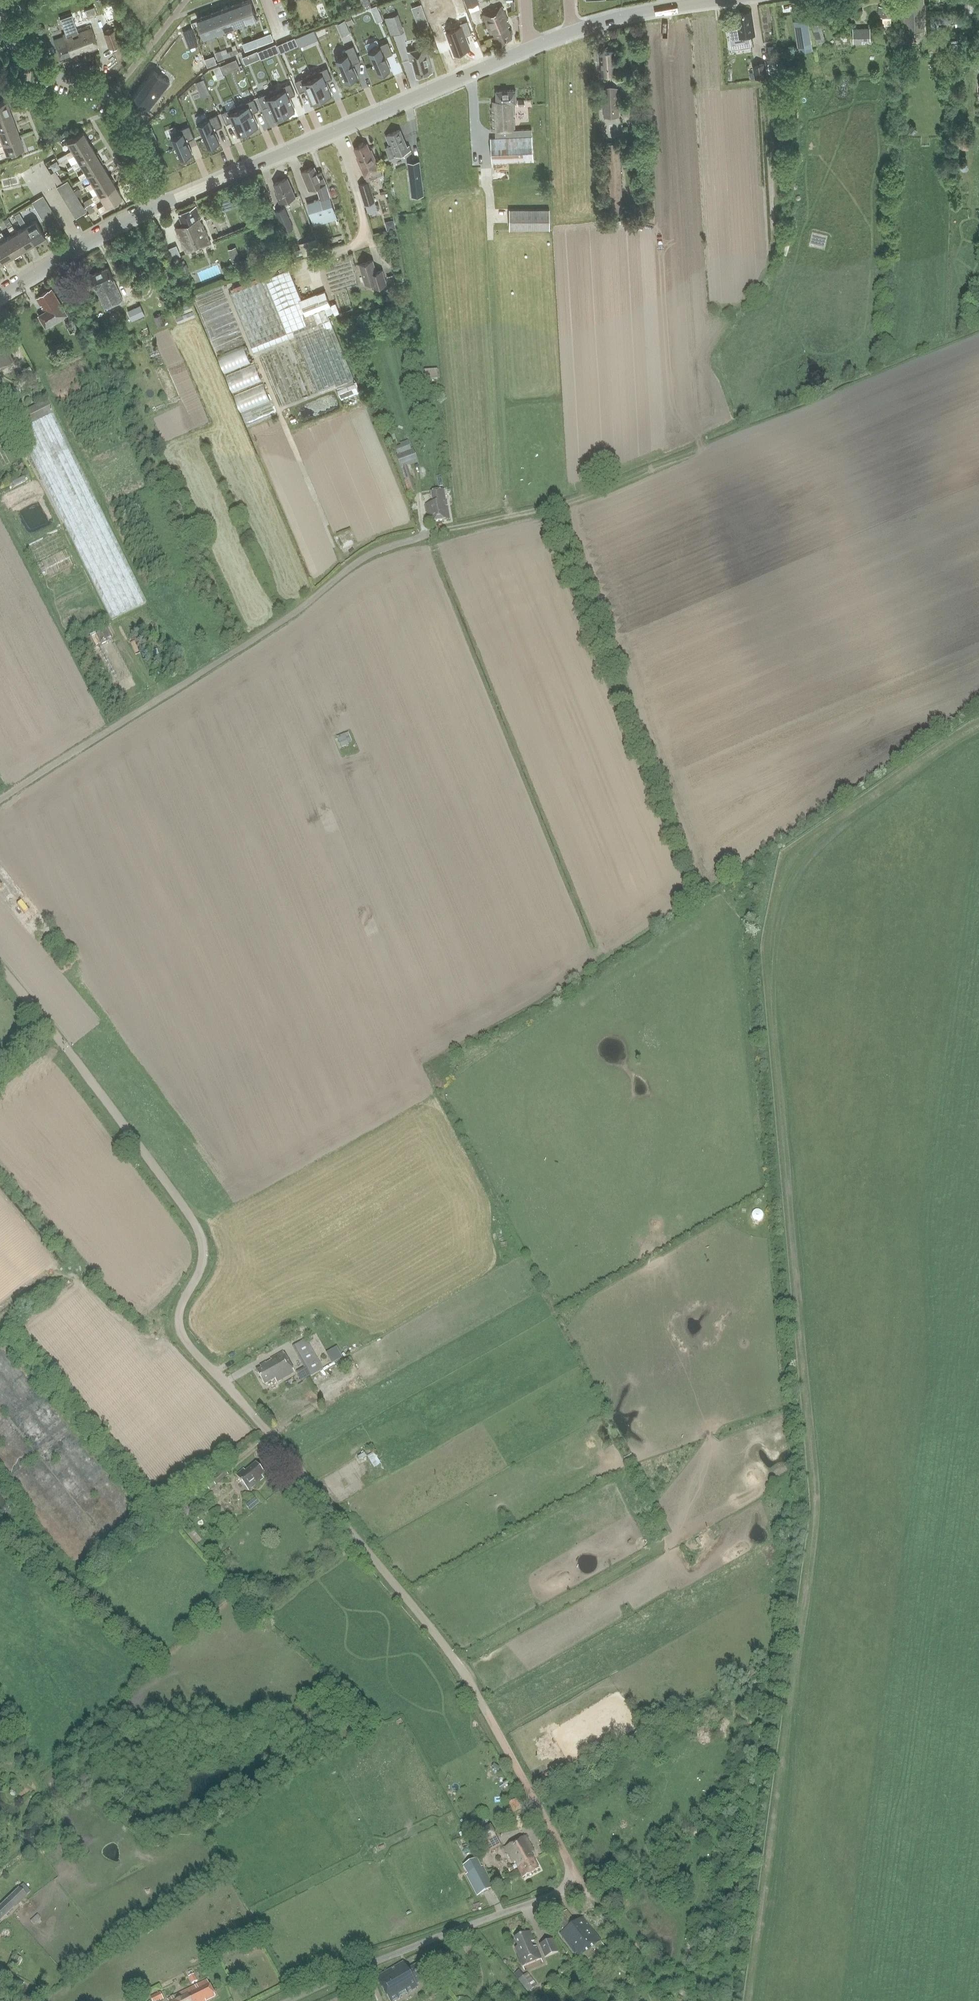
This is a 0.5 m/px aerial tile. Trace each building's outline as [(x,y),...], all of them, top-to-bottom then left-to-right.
[(246,22),(257,18),(250,0),(248,0),(239,3),(246,22)] [(362,1),(364,8),(370,6),(368,0),(365,0),(362,1)] [(891,17),(896,17),(896,0),(882,0),(883,6),(879,6),(879,17),(883,17),(883,26),(891,26),(891,17)] [(901,31),(900,31),(901,54),(909,54),(909,30),(924,30),(924,0),(907,0),(907,1),(905,1),(905,15),(901,15),(901,31)] [(229,7),(236,26),(246,22),(239,3),(229,7)] [(421,3),(412,7),(415,17),(425,13),(421,3)] [(377,5),(371,8),(374,15),(380,12),(377,5)] [(88,18),(97,14),(94,6),(85,10),(88,18)] [(219,11),(226,29),(236,26),(229,7),(219,11)] [(498,43),(512,37),(508,27),(510,26),(507,20),(508,20),(503,7),(483,15),(491,34),(493,33),(498,43)] [(208,15),(215,33),(226,29),(219,11),(208,15)] [(962,11),(953,11),(953,23),(963,23),(962,11)] [(737,38),(755,35),(752,12),(737,14),(739,26),(735,27),(737,38)] [(397,14),(385,18),(391,35),(403,31),(397,14)] [(71,15),(60,19),(65,35),(63,36),(64,37),(54,40),(62,62),(99,49),(90,25),(76,30),(71,15)] [(198,18),(205,37),(215,33),(208,15),(198,18)] [(938,15),(930,15),(931,29),(939,28),(938,15)] [(459,26),(445,32),(455,55),(470,49),(464,34),(474,31),(469,18),(457,22),(459,26)] [(807,18),(793,21),(798,52),(812,50),(807,18)] [(821,23),(812,25),(816,42),(825,40),(821,23)] [(871,39),(870,27),(853,27),(853,43),(863,42),(862,39),(871,39)] [(118,28),(104,33),(109,49),(124,44),(118,28)] [(187,42),(195,39),(191,29),(183,32),(187,42)] [(302,35),(295,38),(299,47),(306,44),(302,35)] [(261,36),(253,39),(256,46),(263,43),(261,36)] [(249,48),(256,46),(253,39),(246,41),(249,48)] [(280,53),(288,50),(285,42),(277,45),(280,53)] [(380,47),(368,52),(378,75),(391,69),(385,57),(393,54),(388,42),(379,45),(380,47)] [(347,54),(335,59),(345,82),(358,77),(353,64),(360,61),(353,45),(345,49),(347,54)] [(417,77),(433,72),(426,47),(408,51),(411,61),(412,61),(417,77)] [(266,48),(258,51),(261,59),(269,56),(266,48)] [(602,74),(615,74),(614,50),(601,51),(602,74)] [(216,53),(219,60),(224,58),(222,51),(216,53)] [(248,55),(242,57),(246,64),(251,62),(248,55)] [(226,63),(220,66),(222,71),(223,74),(230,71),(226,63)] [(753,65),(755,79),(767,77),(765,64),(753,65)] [(327,67),(311,74),(321,99),(332,95),(326,81),(332,79),(327,67)] [(154,70),(132,98),(148,111),(170,83),(154,70)] [(321,99),(311,74),(295,81),(300,93),(305,90),(311,103),(321,99)] [(198,88),(206,84),(204,78),(196,82),(198,88)] [(290,83),(274,90),(285,115),(295,110),(289,97),(295,95),(290,83)] [(604,117),(619,117),(618,87),(603,88),(604,117)] [(285,115),(274,90),(258,97),(263,108),(269,106),(274,119),(285,115)] [(492,108),(494,131),(495,131),(496,138),(491,138),(492,164),(534,162),(532,129),(515,130),(514,104),(516,104),(515,90),(496,91),(497,107),(492,108)] [(253,99),(237,106),(248,130),(258,126),(253,113),(258,110),(253,99)] [(10,112),(5,100),(0,102),(0,116),(10,112)] [(644,105),(622,106),(623,116),(644,115),(644,105)] [(248,130),(237,106),(221,113),(226,124),(232,122),(238,135),(248,130)] [(10,112),(0,116),(0,129),(14,124),(10,112)] [(196,123),(206,147),(219,142),(213,128),(221,124),(217,114),(196,123)] [(0,140),(0,145),(2,145),(1,142),(19,136),(14,124),(0,129),(0,139),(0,140)] [(907,128),(912,133),(916,130),(911,124),(907,128)] [(178,135),(171,138),(180,159),(192,154),(187,141),(195,138),(189,125),(176,131),(178,135)] [(147,138),(155,134),(152,127),(144,131),(147,138)] [(393,157),(411,150),(409,145),(407,146),(400,130),(386,136),(390,146),(386,148),(390,158),(393,157)] [(72,152),(88,142),(81,131),(65,141),(71,150),(65,154),(67,158),(73,154),(72,152)] [(23,148),(19,136),(1,142),(2,145),(4,152),(0,153),(0,158),(7,155),(7,154),(9,153),(15,151),(23,148)] [(165,139),(160,141),(169,158),(173,156),(165,139)] [(957,139),(956,149),(968,150),(968,139),(957,139)] [(94,153),(88,142),(72,152),(73,154),(77,161),(71,165),(73,169),(80,165),(78,163),(94,153)] [(367,144),(354,149),(358,157),(357,157),(366,178),(380,171),(371,150),(370,150),(367,144)] [(85,173),(101,164),(100,163),(101,162),(101,161),(99,157),(97,157),(94,153),(78,163),(80,165),(84,172),(77,176),(80,180),(86,176),(85,173)] [(55,157),(47,162),(53,171),(61,166),(55,157)] [(86,190),(93,187),(91,185),(107,175),(101,164),(85,173),(86,176),(90,182),(84,186),(86,190)] [(314,225),(337,218),(325,181),(324,178),(320,180),(314,166),(301,172),(309,191),(317,187),(321,199),(307,203),(314,225)] [(411,183),(422,182),(420,168),(409,170),(411,183)] [(55,170),(50,173),(54,179),(59,176),(55,170)] [(98,196),(114,186),(107,175),(91,185),(93,187),(97,193),(90,197),(93,201),(99,197),(98,196)] [(279,203),(295,196),(287,177),(273,183),(277,193),(275,193),(279,203)] [(56,188),(59,193),(71,186),(67,181),(56,188)] [(368,212),(377,210),(369,181),(358,184),(364,205),(366,204),(368,212)] [(59,193),(63,198),(74,191),(71,186),(59,193)] [(98,196),(99,197),(103,204),(97,208),(99,212),(107,208),(106,205),(120,196),(114,186),(98,196)] [(63,198),(66,203),(77,196),(74,191),(63,198)] [(42,196),(31,202),(35,207),(46,201),(42,196)] [(66,203),(69,208),(80,201),(77,196),(66,203)] [(35,207),(38,213),(49,206),(46,201),(35,207)] [(69,208),(72,213),(83,206),(80,201),(69,208)] [(38,213),(41,218),(52,211),(49,206),(38,213)] [(72,213),(75,218),(86,212),(83,206),(72,213)] [(187,254),(195,250),(211,243),(202,223),(201,223),(199,219),(201,218),(196,206),(178,213),(183,225),(176,228),(187,254)] [(284,232),(294,229),(285,208),(275,212),(284,232)] [(510,230),(550,229),(550,209),(510,210),(510,230)] [(41,218),(44,223),(55,216),(52,211),(41,218)] [(217,216),(215,212),(204,216),(206,221),(217,216)] [(44,223),(47,228),(58,222),(55,216),(44,223)] [(24,227),(33,243),(45,236),(35,220),(26,225),(22,219),(18,222),(22,228),(24,227)] [(387,228),(395,227),(394,219),(386,220),(387,228)] [(47,228),(50,233),(61,227),(58,222),(47,228)] [(24,227),(22,228),(16,232),(12,226),(7,228),(11,235),(13,234),(23,250),(33,243),(24,227)] [(12,256),(23,250),(13,234),(11,235),(5,239),(1,232),(0,233),(0,241),(2,240),(12,256)] [(316,239),(308,242),(312,253),(319,251),(316,239)] [(12,256),(2,240),(0,241),(0,261),(1,263),(12,256)] [(228,253),(233,266),(241,263),(236,250),(228,253)] [(365,283),(372,282),(373,288),(387,284),(383,270),(376,272),(373,260),(359,264),(365,283)] [(181,274),(189,271),(186,264),(185,264),(184,261),(180,263),(181,266),(178,267),(181,274)] [(105,308),(123,300),(114,280),(108,267),(90,276),(96,289),(105,308)] [(359,392),(354,378),(325,308),(331,306),(325,291),(301,300),(289,270),(229,294),(253,353),(289,339),(290,341),(297,339),(318,392),(336,385),(342,399),(359,392)] [(46,328),(67,315),(52,289),(49,291),(49,290),(40,296),(36,298),(44,312),(38,315),(46,328)] [(140,306),(128,312),(132,320),(144,315),(140,306)] [(162,314),(154,317),(157,327),(166,323),(162,314)] [(72,320),(65,324),(70,334),(76,331),(74,327),(75,326),(72,320)] [(2,367),(14,360),(3,341),(1,342),(0,340),(0,363),(2,367)] [(225,373),(251,362),(245,345),(218,356),(225,373)] [(226,376),(233,393),(263,380),(256,363),(226,376)] [(424,380),(439,379),(439,370),(424,371),(424,380)] [(234,395),(241,412),(271,400),(264,383),(234,395)] [(37,401),(44,397),(39,388),(32,392),(37,401)] [(146,603),(46,400),(11,417),(111,620),(146,603)] [(404,480),(409,494),(416,491),(408,466),(418,463),(413,449),(411,450),(409,442),(402,445),(404,453),(397,455),(405,480),(404,480)] [(429,522),(450,519),(447,501),(446,501),(444,490),(431,493),(433,504),(426,505),(429,522)] [(48,543),(38,546),(37,543),(30,546),(35,559),(52,553),(48,543)] [(95,633),(101,644),(112,638),(107,627),(95,633)] [(95,634),(86,638),(91,648),(100,643),(95,634)] [(349,731),(338,736),(342,746),(354,741),(349,731)] [(305,1368),(299,1371),(304,1380),(311,1376),(324,1369),(306,1339),(293,1347),(305,1368)] [(337,1346),(328,1351),(334,1362),(343,1356),(337,1346)] [(277,1383),(295,1373),(283,1353),(271,1360),(260,1367),(262,1369),(257,1372),(265,1386),(275,1380),(277,1383)] [(351,1357),(345,1360),(348,1366),(354,1363),(351,1357)] [(376,1451),(368,1455),(374,1467),(382,1464),(376,1451)] [(262,1477),(265,1474),(256,1463),(246,1471),(244,1469),(236,1475),(249,1492),(264,1479),(262,1477)] [(210,1491),(228,1474),(223,1469),(205,1485),(210,1491)] [(189,1498),(194,1493),(191,1490),(186,1494),(189,1498)] [(230,1547),(223,1552),(225,1556),(232,1550),(230,1547)] [(262,1592),(267,1587),(262,1581),(257,1586),(262,1592)] [(512,1808),(520,1804),(517,1799),(510,1803),(512,1808)] [(480,1829),(486,1838),(482,1840),(489,1851),(502,1843),(490,1823),(480,1829)] [(523,1879),(540,1870),(531,1853),(534,1852),(526,1837),(505,1848),(515,1867),(516,1866),(523,1879)] [(493,1886),(480,1861),(478,1862),(477,1860),(465,1867),(468,1874),(467,1874),(477,1895),(493,1886)] [(0,1905),(0,1920),(14,1907),(15,1908),(27,1896),(27,1895),(30,1891),(23,1883),(0,1905)] [(578,1958),(601,1941),(582,1917),(576,1922),(565,1930),(560,1934),(578,1958)] [(523,1965),(541,1958),(536,1947),(533,1948),(530,1943),(534,1941),(530,1932),(515,1939),(519,1947),(516,1949),(523,1965)] [(558,1952),(553,1940),(540,1945),(545,1958),(558,1952)] [(582,1955),(577,1959),(589,1974),(594,1970),(582,1955)] [(420,1963),(408,1970),(403,1962),(377,1975),(391,2000),(419,1987),(417,1983),(422,1981),(421,1979),(427,1976),(420,1963)] [(537,1985),(528,1973),(519,1980),(528,1992),(537,1985)] [(189,1976),(192,1983),(198,1980),(194,1974),(189,1976)] [(215,1996),(207,1980),(168,1999),(169,2000),(206,2000),(215,1996)] [(161,1991),(151,1996),(153,2000),(159,2000),(159,1999),(161,1998),(161,2000),(164,1999),(161,1991)]
